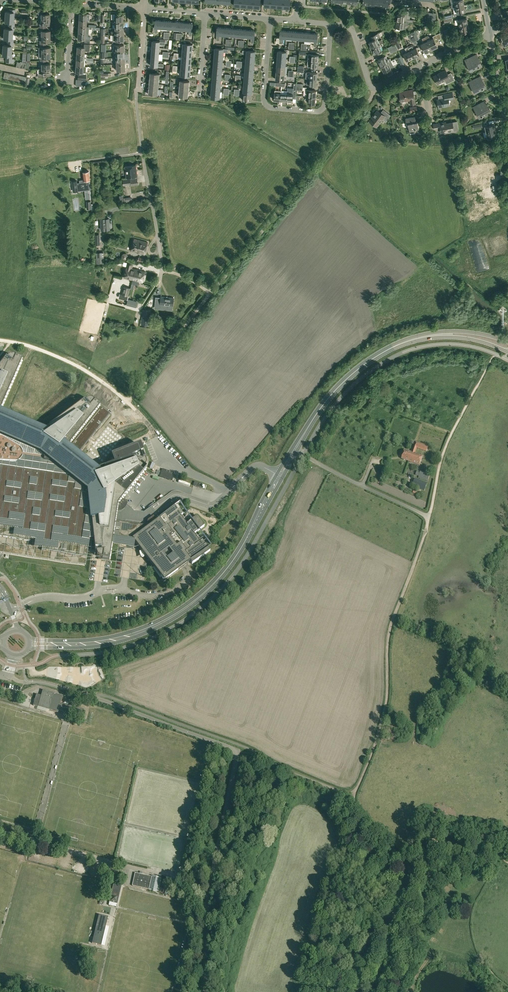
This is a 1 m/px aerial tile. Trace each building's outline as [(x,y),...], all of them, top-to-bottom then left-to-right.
[(465,11),(467,11),(466,7),(465,8),(464,5),(456,6),(456,7),(453,7),(454,14),(465,11)] [(13,17),(14,12),(15,12),(15,10),(9,9),(9,12),(5,12),(5,17),(13,17)] [(401,10),(400,14),(398,14),(397,20),(396,20),(404,21),(406,21),(408,22),(409,19),(406,19),(407,11),(401,10)] [(13,22),(13,17),(5,17),(5,22),(9,22),(8,25),(14,26),(14,22),(13,22)] [(468,25),(466,18),(459,20),(459,19),(455,20),(456,24),(456,25),(458,23),(459,26),(468,25)] [(50,24),(50,19),(41,19),(39,19),(39,24),(40,24),(40,27),(46,27),(46,24),(50,24)] [(157,33),(158,27),(161,28),(162,21),(155,20),(155,26),(153,26),(153,32),(154,32),(154,33),(157,33)] [(12,34),(13,29),(14,29),(14,26),(8,25),(8,28),(4,28),(4,33),(12,34)] [(459,29),(460,29),(461,33),(469,31),(468,25),(459,26),(459,29)] [(50,36),(50,30),(46,30),(46,27),(40,27),(40,31),(41,31),(41,36),(50,36)] [(282,43),(283,38),(286,38),(287,31),(280,30),(280,38),(277,38),(276,43),(279,43),(282,43)] [(381,31),(377,33),(371,36),(372,40),(369,42),(371,46),(370,46),(371,49),(380,44),(383,43),(382,39),(378,41),(377,38),(379,37),(381,36),(380,34),(382,33),(381,31)] [(84,39),(84,42),(90,43),(90,36),(88,36),(88,33),(85,32),(78,32),(77,39),(84,39)] [(12,39),(12,34),(4,33),(3,39),(7,39),(7,42),(13,42),(13,39),(12,39)] [(413,42),(416,40),(412,33),(408,35),(408,37),(409,38),(411,38),(413,42)] [(433,38),(430,39),(429,36),(427,35),(425,36),(427,41),(431,50),(438,47),(436,43),(439,41),(438,40),(441,38),(440,33),(433,36),(433,38)] [(50,41),(50,36),(41,36),(41,41),(40,41),(40,44),(46,44),(46,41),(50,41)] [(425,53),(431,50),(427,41),(421,44),(425,53)] [(11,51),(12,46),(13,42),(7,42),(7,45),(3,45),(3,50),(11,51)] [(50,52),(50,47),(46,47),(46,44),(40,44),(40,47),(38,47),(38,52),(41,52),(50,52)] [(77,46),(76,53),(84,54),(84,50),(89,51),(90,44),(84,44),(84,47),(77,46)] [(381,47),(380,44),(371,49),(372,51),(373,50),(375,54),(382,51),(380,47),(381,47)] [(416,47),(414,48),(413,46),(411,45),(408,47),(413,58),(419,55),(416,47)] [(215,48),(214,55),(223,56),(224,52),(227,52),(227,50),(229,50),(229,49),(235,49),(235,47),(225,46),(225,49),(215,48)] [(405,48),(407,52),(403,54),(407,61),(413,58),(408,47),(405,48)] [(11,56),(11,51),(3,50),(2,55),(6,56),(6,62),(14,62),(14,59),(12,59),(12,56),(11,56)] [(242,53),(246,54),(246,58),(255,58),(255,51),(246,50),(242,50),(242,53)] [(50,58),(50,52),(41,52),(38,52),(39,58),(41,58),(40,61),(46,61),(46,58),(50,58)] [(89,62),(90,58),(84,57),(84,54),(76,53),(76,59),(84,60),(86,60),(86,62),(89,62)] [(384,56),(378,60),(381,66),(389,62),(391,61),(390,59),(389,58),(388,59),(386,56),(384,56)] [(472,57),(465,60),(470,71),(482,65),(479,58),(474,60),(472,57)] [(50,69),(50,64),(46,64),(46,61),(40,61),(40,64),(42,64),(42,69),(50,69)] [(392,67),(389,62),(381,66),(384,72),(390,68),(392,67)] [(101,73),(101,75),(101,77),(100,77),(100,80),(105,80),(105,77),(111,76),(111,73),(108,73),(103,73),(103,70),(100,70),(100,73),(101,73)] [(438,84),(445,80),(446,84),(454,80),(451,73),(451,74),(448,76),(445,70),(440,72),(441,73),(434,76),(438,84)] [(477,78),(469,82),(474,92),(485,87),(481,80),(478,82),(477,78)] [(220,98),(220,91),(211,90),(210,97),(220,98)] [(414,99),(415,99),(414,94),(416,94),(416,91),(413,91),(413,90),(399,92),(401,101),(410,100),(411,105),(415,104),(414,99)] [(251,100),(252,93),(243,92),(242,100),(251,100)] [(444,98),(438,99),(436,100),(438,109),(440,109),(440,107),(450,105),(449,100),(454,99),(453,93),(444,94),(444,98)] [(481,103),(473,108),(479,118),(491,111),(487,104),(482,107),(481,103)] [(377,126),(383,119),(386,122),(391,115),(385,111),(382,114),(377,110),(369,120),(377,126)] [(415,129),(419,128),(417,121),(416,121),(415,116),(405,118),(406,123),(408,123),(409,130),(410,133),(410,134),(415,133),(415,132),(415,129)] [(454,132),(454,131),(458,130),(457,121),(452,122),(444,124),(443,122),(433,124),(434,130),(440,128),(441,133),(445,132),(446,133),(454,132)] [(136,165),(125,166),(126,179),(123,179),(123,185),(131,184),(131,185),(138,184),(137,178),(136,176),(137,176),(136,165)] [(89,171),(83,172),(84,179),(82,180),(81,180),(81,181),(80,181),(81,182),(77,183),(77,180),(72,181),(73,189),(77,188),(77,191),(90,189),(89,181),(87,182),(87,180),(90,179),(89,171)] [(497,186),(484,187),(485,202),(498,201),(497,186)] [(109,225),(109,218),(105,219),(103,219),(103,222),(101,222),(101,230),(107,229),(107,228),(109,227),(109,225)] [(144,255),(148,242),(134,239),(131,251),(144,255)] [(96,252),(97,264),(104,263),(103,252),(96,252)] [(132,268),(132,265),(133,265),(133,264),(133,263),(132,263),(132,262),(131,262),(131,261),(130,261),(129,262),(128,262),(128,263),(124,277),(133,280),(132,283),(138,285),(139,282),(142,282),(145,271),(132,268)] [(120,293),(119,298),(127,300),(128,296),(130,288),(124,286),(122,294),(120,293)] [(156,297),(155,308),(160,308),(160,305),(173,306),(173,302),(174,298),(161,297),(156,297)] [(143,309),(141,324),(145,325),(146,320),(149,321),(150,310),(143,309)] [(22,361),(15,358),(14,358),(13,358),(12,358),(12,357),(11,358),(10,358),(9,358),(8,359),(7,359),(7,360),(6,359),(0,366),(0,411),(22,361)] [(30,541),(31,534),(44,536),(42,550),(87,557),(89,541),(93,540),(95,553),(96,553),(96,554),(96,555),(97,555),(97,556),(98,557),(99,557),(99,558),(100,558),(101,558),(102,558),(102,559),(109,560),(112,538),(137,542),(146,554),(148,557),(146,558),(164,581),(190,562),(192,564),(210,551),(202,540),(200,541),(194,533),(204,526),(197,516),(187,523),(181,515),(183,514),(175,503),(157,517),(159,519),(156,520),(153,516),(148,520),(147,526),(144,525),(115,521),(117,505),(146,469),(141,465),(143,463),(136,447),(107,459),(110,467),(96,472),(67,449),(100,407),(94,403),(93,402),(92,402),(91,402),(91,401),(90,401),(89,401),(88,401),(87,402),(86,402),(85,403),(85,402),(43,432),(0,414),(0,537),(30,541)] [(419,465),(420,462),(422,456),(415,453),(416,448),(426,451),(428,446),(415,442),(412,452),(411,452),(408,461),(419,465)] [(408,461),(411,452),(405,450),(401,459),(408,461)] [(171,481),(174,473),(162,469),(159,477),(171,481)] [(415,479),(412,486),(424,491),(427,484),(415,479)] [(139,509),(149,496),(148,495),(148,493),(144,490),(143,493),(140,491),(131,503),(139,509)] [(87,557),(42,550),(44,536),(31,534),(30,541),(0,537),(0,553),(3,553),(86,565),(87,557)] [(36,694),(33,705),(58,713),(63,696),(42,690),(41,695),(36,694)] [(80,716),(81,712),(82,709),(61,703),(59,710),(80,716)] [(163,893),(164,892),(166,880),(135,873),(132,886),(163,893)] [(114,883),(109,902),(117,904),(122,885),(114,883)] [(101,945),(105,926),(106,922),(107,919),(107,917),(99,915),(98,915),(91,943),(92,943),(96,944),(97,945),(101,945)]
